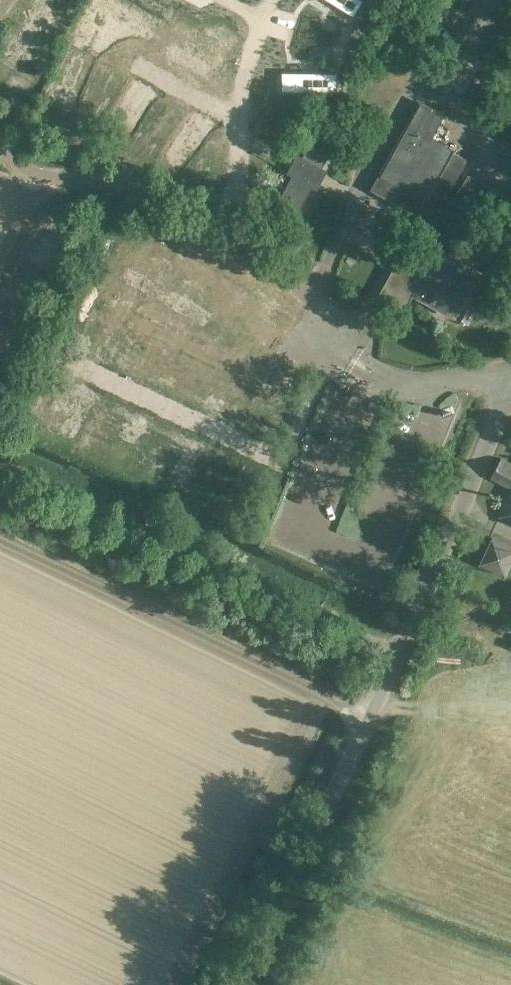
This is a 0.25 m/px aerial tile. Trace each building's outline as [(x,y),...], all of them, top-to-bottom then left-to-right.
[(306,28),(320,34),(323,26),(337,32),(345,16),(317,3),(306,28)] [(410,128),(406,126),(369,193),(431,222),(466,159),(452,151),(452,149),(431,139),(442,120),(421,108),(410,128)] [(170,133),(163,151),(181,158),(188,141),(170,133)] [(292,176),(277,204),(282,206),(279,211),(287,215),(290,210),(297,214),(312,187),(317,190),(328,170),(323,168),(334,148),(329,145),(332,140),(321,134),(318,139),(314,137),(303,156),(297,153),(287,173),(292,176)] [(49,211),(45,220),(38,217),(21,252),(45,263),(66,219),(49,211)] [(395,266),(381,292),(394,299),(391,305),(403,312),(414,291),(458,314),(478,277),(417,245),(409,261),(411,262),(406,272),(395,266)] [(9,284),(25,290),(31,273),(15,267),(9,284)] [(257,313),(270,322),(278,310),(264,301),(257,313)] [(99,332),(90,349),(108,358),(116,340),(99,332)] [(501,459),(491,479),(510,489),(510,464),(501,459)] [(499,518),(510,524),(510,493),(499,518)] [(510,564),(510,543),(492,535),(480,562),(506,574),(510,564)]
